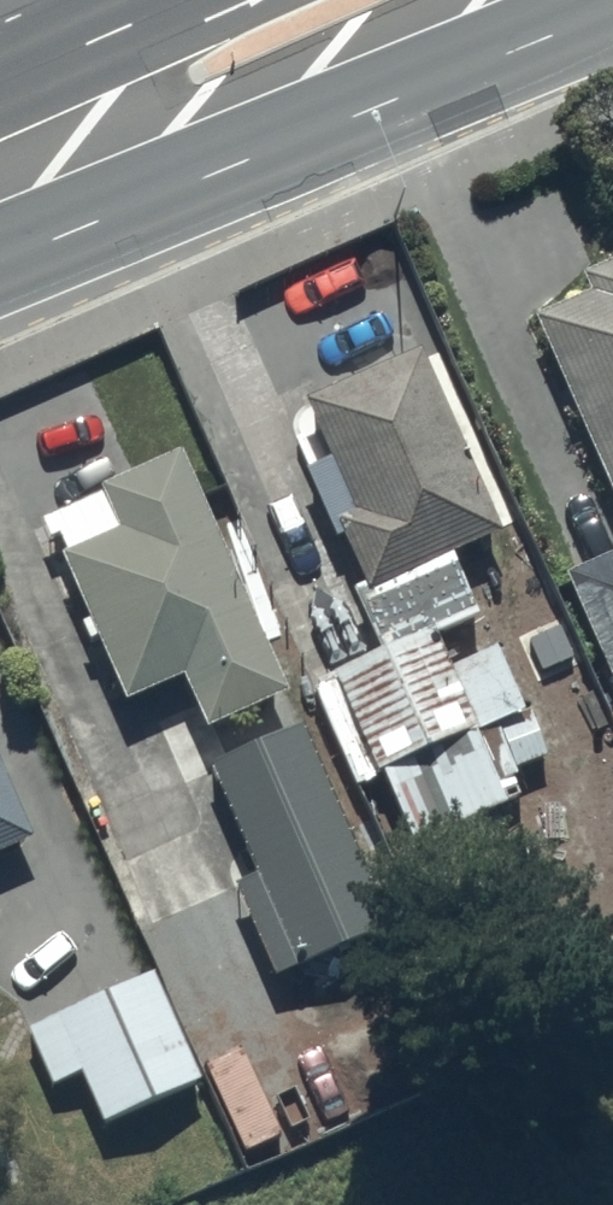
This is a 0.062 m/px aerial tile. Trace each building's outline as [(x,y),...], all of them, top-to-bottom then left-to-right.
[(525,301),(612,495),(612,247),(581,261),(586,273),(525,301)] [(499,519),(419,329),(294,381),(322,446),(299,456),(328,524),(339,519),(362,572),(352,576),(377,635),(325,657),(368,759),(375,756),(412,843),(528,794),(506,741),(553,721),(536,682),(517,690),(491,630),(446,649),(431,613),(476,594),(452,539),(499,519)] [(281,674),(180,436),(97,470),(116,515),(56,540),(85,607),(74,612),(82,631),(91,627),(119,693),(183,666),(202,708),(281,674)] [(559,563),(612,681),(612,538),(559,563)] [(383,917),(298,710),(203,751),(249,864),(233,871),(270,963),(383,917)] [(27,828),(0,762),(0,839),(27,828)] [(198,1069),(150,959),(21,1014),(48,1077),(78,1064),(99,1111),(198,1069)]
